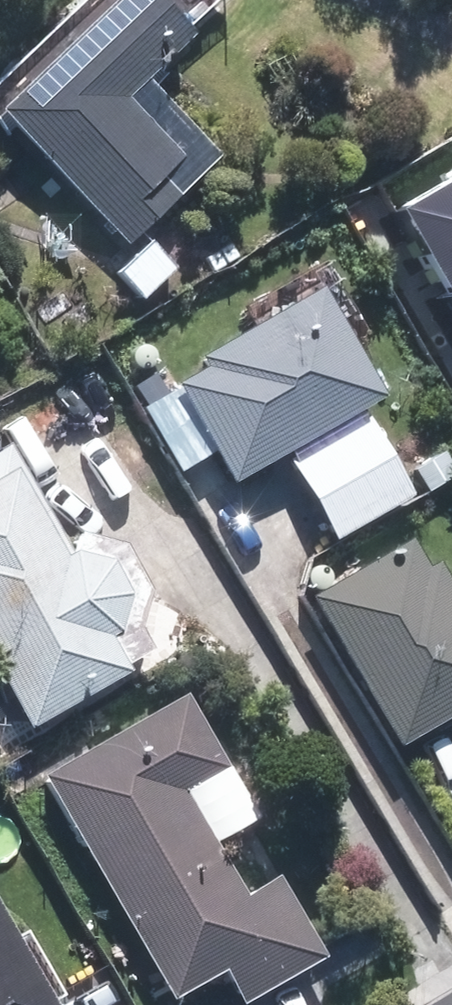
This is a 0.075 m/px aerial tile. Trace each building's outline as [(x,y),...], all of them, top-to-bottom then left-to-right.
[(0,80),(0,116),(124,243),(213,157),(140,81),(225,0),(83,0),(0,80)] [(404,205),(435,262),(451,253),(451,178),(404,205)] [(435,262),(451,293),(451,253),(435,262)] [(171,384),(229,482),(374,398),(313,293),(200,359),(204,365),(171,384)] [(362,417),(285,462),(329,538),(407,493),(362,417)] [(0,453),(0,680),(27,728),(124,674),(104,637),(109,634),(119,595),(101,563),(65,556),(6,450),(0,453)] [(305,598),(394,747),(451,712),(451,602),(430,565),(420,571),(402,541),(305,598)] [(179,696),(39,777),(167,998),(220,968),(238,999),(317,953),(273,878),(240,896),(209,842),(250,818),(179,696)] [(0,935),(0,1004),(40,1004),(0,935)]
